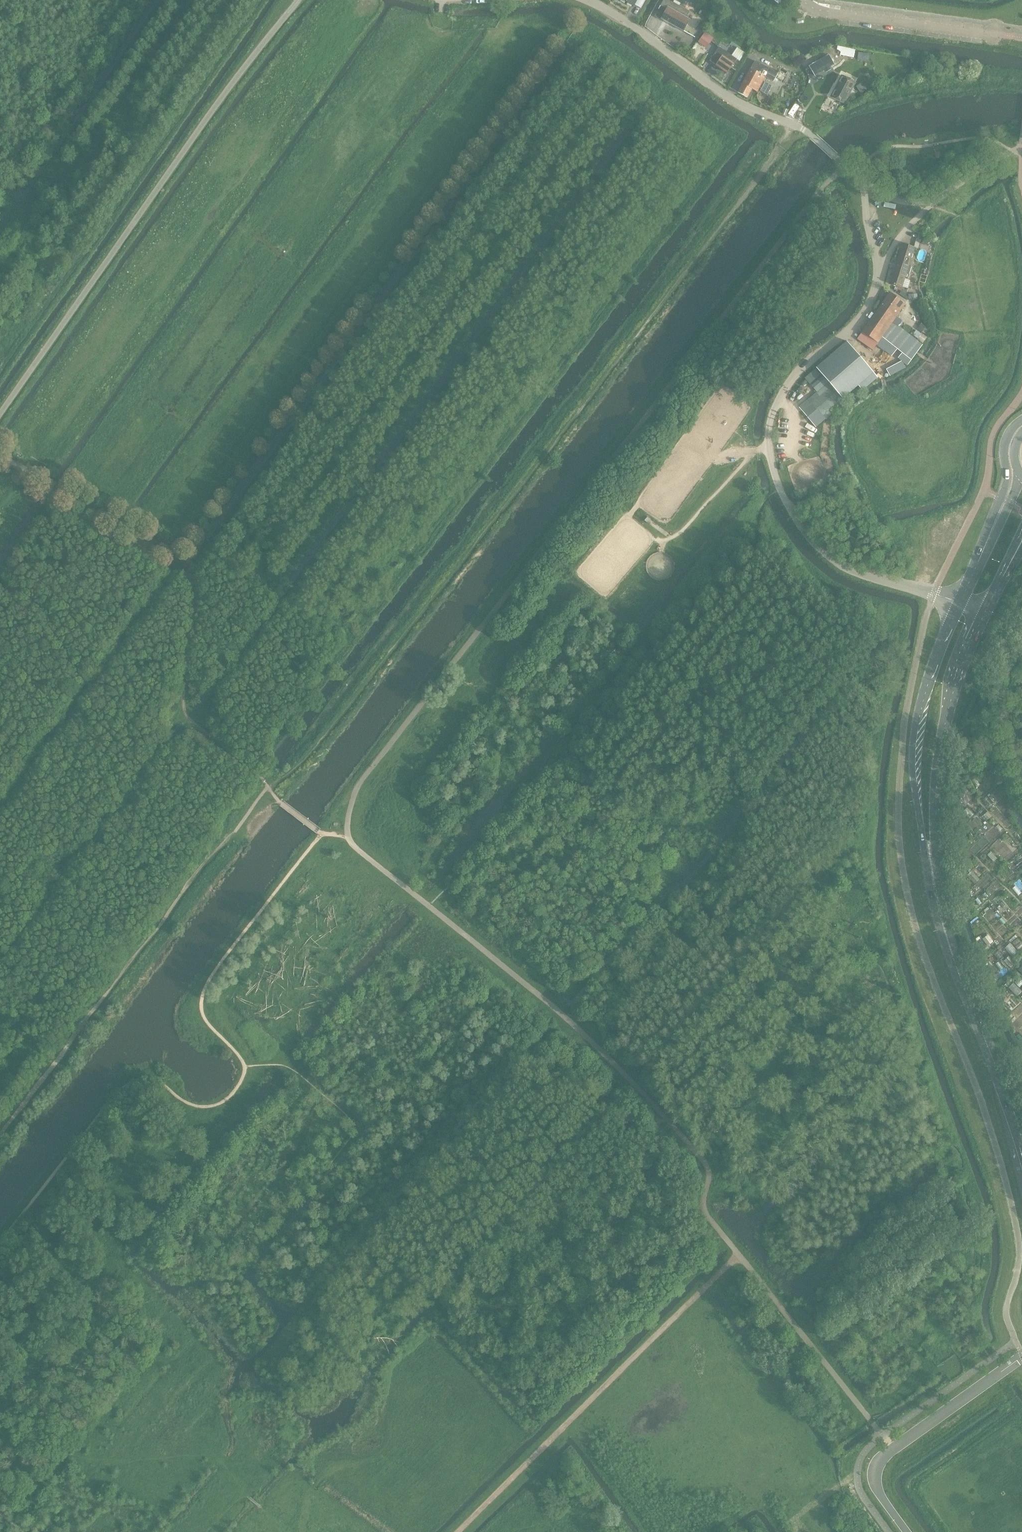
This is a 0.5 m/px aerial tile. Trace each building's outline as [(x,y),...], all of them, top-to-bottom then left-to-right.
[(659,9),(661,6),(667,10),(662,19),(683,31),(690,20),(686,18),(690,12),(669,0),(664,0),(659,9)] [(702,38),(699,42),(707,48),(710,44),(702,38)] [(719,47),(710,61),(717,65),(717,66),(727,73),(737,59),(719,47)] [(842,47),(840,55),(854,58),(855,50),(842,47)] [(829,55),(810,66),(815,75),(834,64),(829,55)] [(755,61),(738,93),(748,98),(752,89),(757,92),(765,77),(774,81),(778,73),(757,62),(756,62),(755,61)] [(843,76),(831,97),(844,104),(855,82),(843,76)] [(890,284),(898,286),(901,287),(904,278),(907,279),(909,273),(906,272),(914,247),(903,244),(890,284)] [(871,320),(857,339),(860,341),(873,350),(877,345),(880,341),(882,337),(888,329),(892,322),(896,317),(898,318),(899,316),(898,315),(906,303),(894,294),(890,292),(882,304),(871,320)] [(902,321),(898,318),(896,317),(892,322),(898,327),(902,321)] [(911,360),(922,345),(898,327),(892,322),(888,329),(882,337),(897,349),(903,353),(899,359),(903,361),(903,362),(907,365),(911,360)] [(921,323),(917,329),(922,332),(926,326),(921,323)] [(918,339),(917,340),(923,343),(927,337),(922,333),(921,334),(918,339)] [(847,341),(816,367),(829,382),(843,398),(858,385),(863,390),(878,376),(847,341)] [(906,368),(903,362),(903,361),(887,370),(891,377),(906,368)] [(817,393),(800,407),(816,427),(826,419),(831,414),(828,411),(843,398),(829,382),(817,393)]
